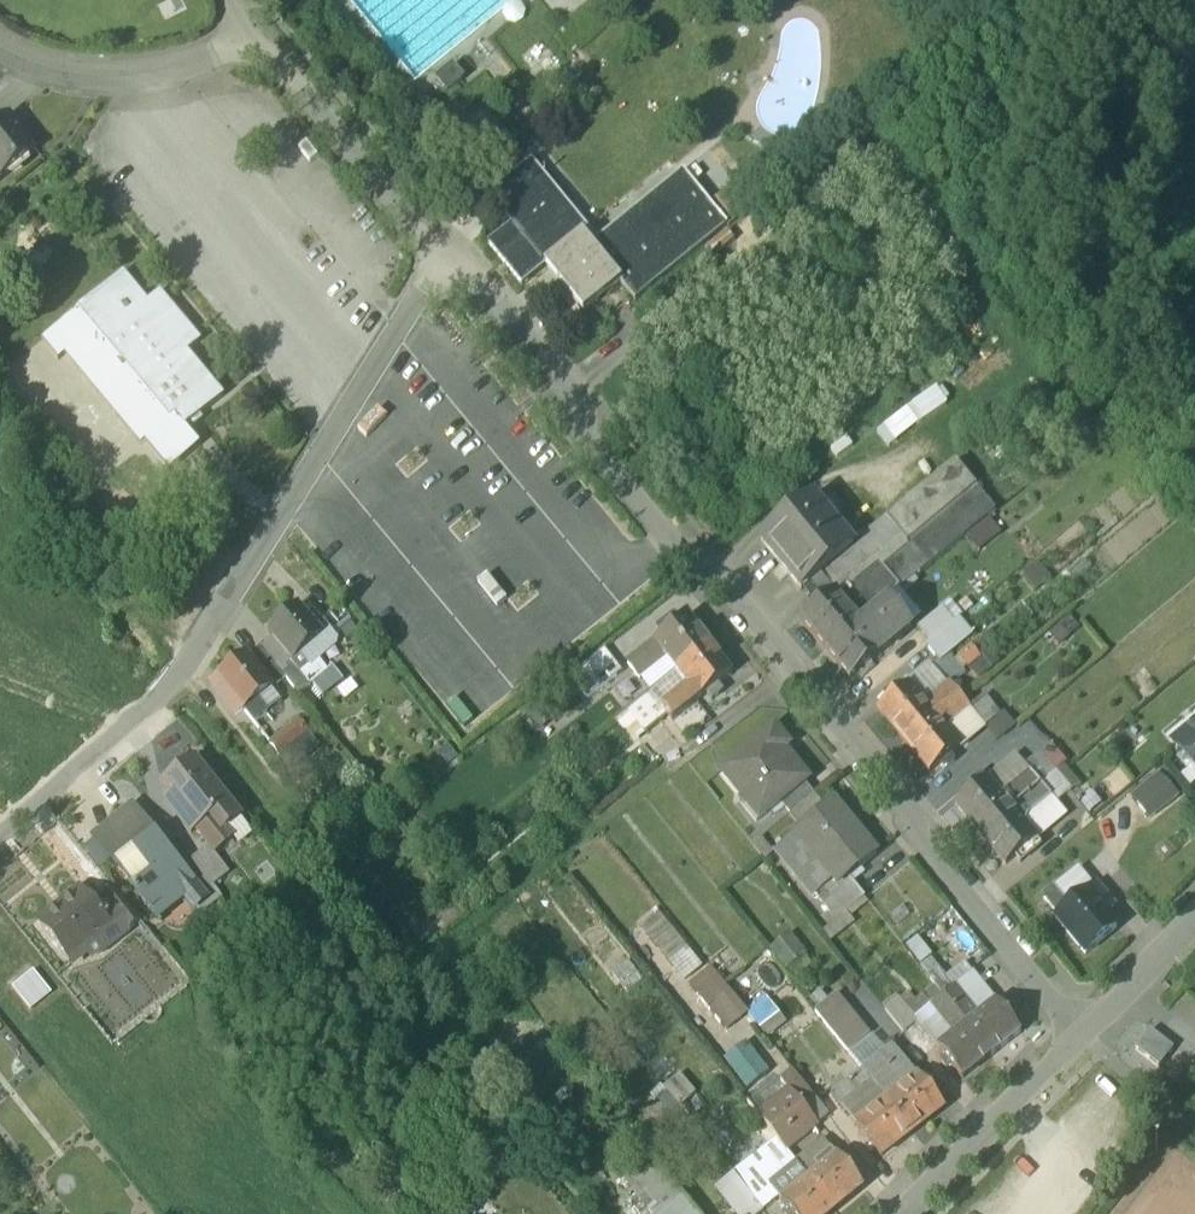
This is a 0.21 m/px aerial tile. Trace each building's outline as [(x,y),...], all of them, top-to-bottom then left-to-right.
[(466,74),(456,62),(437,78),(447,90),(466,74)] [(9,119),(0,126),(0,182),(1,181),(2,182),(37,154),(9,119)] [(550,183),(538,168),(492,203),(510,225),(542,265),(581,235),(544,187),(550,183)] [(685,177),(594,252),(619,284),(618,285),(632,301),(725,227),(685,177)] [(542,265),(510,225),(486,244),(520,287),(544,267),(542,265)] [(581,235),(542,265),(544,267),(581,314),(618,285),(619,284),(594,252),(581,235)] [(147,304),(122,274),(42,341),(58,361),(69,352),(117,410),(128,401),(154,433),(148,438),(172,466),(168,470),(170,472),(200,446),(185,428),(223,397),(186,353),(200,342),(159,293),(147,304)] [(938,385),(878,429),(889,445),(950,400),(938,385)] [(957,462),(886,520),(908,544),(977,487),(957,462)] [(908,544),(881,566),(878,562),(873,567),(847,588),(869,615),(889,599),(897,592),(996,510),(977,487),(908,544)] [(815,501),(761,544),(800,591),(853,548),(852,546),(815,501)] [(885,519),(855,544),(873,567),(878,562),(881,566),(908,544),(886,520),(885,519)] [(853,548),(800,591),(811,604),(829,589),(834,595),(835,596),(846,587),(847,588),(873,567),(855,544),(852,546),(853,548)] [(1050,598),(1061,588),(1048,574),(1037,584),(1050,598)] [(847,588),(846,587),(835,596),(859,624),(869,615),(847,588)] [(829,589),(811,604),(816,610),(834,595),(829,589)] [(902,599),(897,592),(889,599),(894,605),(902,599)] [(816,610),(802,622),(826,651),(859,624),(835,596),(834,595),(816,610)] [(309,619),(298,606),(268,633),(273,639),(292,661),(293,663),(301,656),(324,636),(309,619)] [(942,609),(918,629),(930,643),(953,624),(942,609)] [(321,622),(314,614),(309,619),(324,636),(330,630),(322,621),(321,622)] [(686,617),(653,643),(666,659),(676,673),(709,647),(686,617)] [(953,624),(930,643),(926,646),(939,662),(972,634),(960,619),(953,624)] [(892,623),(872,640),(882,652),(902,635),(892,623)] [(872,640),(859,624),(826,651),(850,681),(883,653),(882,652),(872,640)] [(292,661),(273,639),(262,649),(279,671),(292,661)] [(640,679),(666,659),(653,643),(628,664),(640,679)] [(709,647),(676,673),(687,688),(697,701),(731,675),(709,647)] [(262,649),(261,648),(248,659),(272,689),(285,678),(279,671),(262,649)] [(361,650),(330,674),(336,681),(368,659),(361,650)] [(570,677),(588,699),(622,672),(605,651),(570,677)] [(310,667),(301,656),(293,663),(292,661),(279,671),(285,678),(298,695),(312,683),(327,670),(318,659),(310,667)] [(248,658),(219,681),(224,687),(217,693),(236,717),(244,711),(254,724),(267,713),(257,700),(272,689),(248,659),(248,658)] [(327,670),(312,683),(322,696),(337,683),(336,681),(330,674),(327,670)] [(908,687),(878,712),(903,743),(934,718),(908,687)] [(687,688),(659,710),(669,723),(697,701),(687,688)] [(1016,727),(1003,713),(986,729),(999,742),(1016,727)] [(934,718),(903,743),(930,775),(961,750),(934,718)] [(292,754),(288,749),(307,734),(298,722),(271,745),(284,761),(292,754)] [(1185,732),(1189,737),(1176,748),(1179,752),(1178,758),(1183,764),(1189,765),(1194,772),(1194,724),(1185,732)] [(788,746),(774,728),(721,771),(748,804),(757,797),(769,812),(780,803),(803,784),(807,781),(782,751),(788,746)] [(399,762),(391,752),(382,759),(390,769),(399,762)] [(240,818),(194,760),(161,786),(170,797),(165,801),(192,835),(197,831),(215,854),(234,839),(226,829),(240,818)] [(1168,770),(1133,799),(1148,817),(1183,788),(1168,770)] [(1056,773),(1041,785),(1052,798),(1057,804),(1071,792),(1056,773)] [(424,786),(416,776),(407,783),(414,793),(424,786)] [(1010,811),(985,781),(956,806),(981,835),(1010,811)] [(812,795),(803,784),(780,803),(789,814),(812,795)] [(1041,785),(1018,805),(1028,818),(1052,798),(1041,785)] [(877,854),(835,802),(776,850),(813,897),(817,894),(825,903),(853,882),(849,877),(877,854)] [(181,871),(133,811),(83,851),(99,871),(111,861),(160,922),(186,901),(182,896),(191,888),(196,893),(198,892),(181,871)] [(1036,842),(1010,811),(981,835),(1007,866),(1016,859),(1036,842)] [(445,846),(436,834),(423,844),(432,856),(445,846)] [(1036,842),(1016,859),(1021,864),(1041,848),(1036,842)] [(226,876),(206,850),(193,860),(213,886),(226,876)] [(482,862),(476,854),(464,864),(470,871),(482,862)] [(213,886),(193,860),(181,871),(198,892),(196,893),(199,897),(200,896),(213,886)] [(1066,913),(1057,920),(1085,954),(1115,929),(1097,907),(1107,899),(1101,893),(1104,890),(1100,884),(1093,890),(1076,869),(1048,892),(1066,913)] [(853,882),(825,903),(836,919),(865,897),(853,882)] [(196,893),(191,888),(182,896),(186,901),(194,911),(205,902),(200,896),(199,897),(196,893)] [(140,923),(114,890),(101,901),(102,902),(95,908),(112,929),(110,931),(118,941),(140,923)] [(95,908),(83,893),(39,928),(68,964),(110,931),(112,929),(95,908)] [(279,893),(266,904),(277,918),(290,907),(279,893)] [(655,909),(638,925),(688,979),(706,963),(655,909)] [(802,954),(790,939),(774,950),(786,966),(802,954)] [(648,983),(633,965),(619,977),(635,995),(648,983)] [(34,972),(13,989),(31,1011),(52,995),(34,972)] [(995,1004),(971,974),(953,988),(976,1018),(995,1004)] [(945,979),(935,987),(942,997),(953,988),(945,979)] [(739,1018),(713,987),(698,999),(724,1030),(739,1018)] [(935,987),(923,997),(930,1006),(942,997),(935,987)] [(953,988),(942,997),(966,1026),(976,1018),(953,988)] [(779,1015),(764,996),(746,1011),(761,1030),(779,1015)] [(966,1026),(942,997),(930,1006),(954,1036),(966,1026)] [(839,999),(829,1008),(835,1015),(846,1007),(839,999)] [(914,1019),(898,999),(884,1011),(902,1034),(915,1023),(913,1020),(914,1019)] [(976,1018),(966,1026),(990,1057),(1019,1034),(1011,1024),(1016,1020),(1007,1009),(1002,1013),(995,1004),(976,1018)] [(954,1036),(930,1006),(914,1019),(913,1020),(915,1023),(937,1050),(954,1036)] [(869,1035),(846,1007),(835,1015),(825,1024),(848,1052),(869,1035)] [(954,1036),(937,1050),(944,1059),(939,1063),(948,1074),(953,1070),(961,1080),(990,1057),(966,1026),(954,1036)] [(1176,1049),(1153,1032),(1138,1052),(1161,1069),(1176,1049)] [(750,1088),(772,1069),(746,1039),(724,1058),(750,1088)] [(892,1047),(863,1070),(872,1082),(887,1101),(916,1078),(892,1047)] [(863,1070),(831,1096),(840,1107),(872,1082),(863,1070)] [(707,1096),(685,1071),(666,1088),(688,1113),(707,1096)] [(790,1091),(803,1107),(814,1098),(793,1071),(782,1080),(790,1091)] [(916,1078),(887,1101),(912,1133),(942,1109),(917,1077),(916,1078)] [(759,1116),(772,1133),(786,1150),(813,1128),(817,1125),(803,1107),(790,1091),(759,1116)] [(887,1101),(855,1126),(863,1136),(858,1139),(864,1147),(869,1144),(880,1158),(912,1133),(887,1101)] [(772,1133),(751,1149),(765,1166),(786,1150),(772,1133)] [(862,1189),(831,1150),(814,1164),(819,1170),(809,1179),(835,1211),(862,1189)] [(648,1152),(620,1175),(651,1213),(661,1213),(683,1196),(648,1152)] [(778,1200),(749,1162),(734,1173),(742,1183),(764,1211),(778,1200)] [(809,1179),(780,1202),(790,1213),(832,1213),(835,1211),(809,1179)] [(742,1183),(726,1196),(741,1213),(760,1213),(764,1211),(742,1183)] [(683,1196),(661,1213),(697,1213),(683,1196)]
